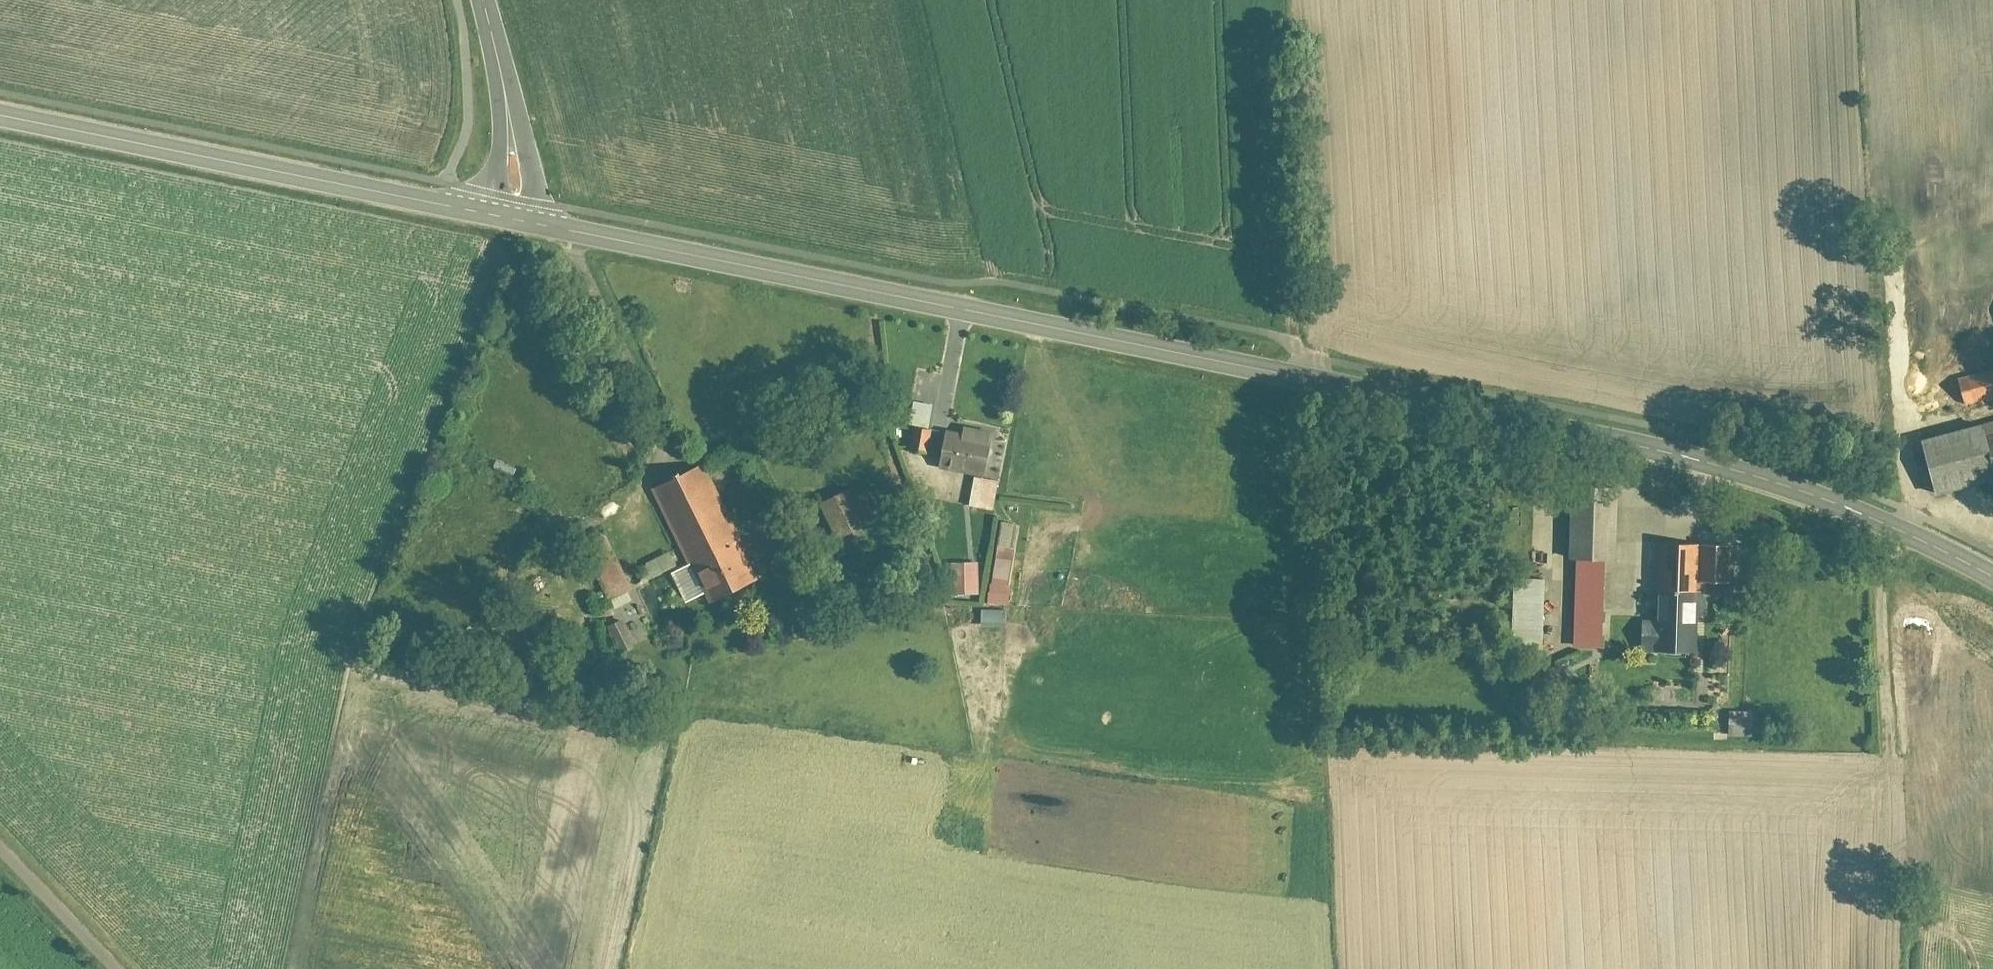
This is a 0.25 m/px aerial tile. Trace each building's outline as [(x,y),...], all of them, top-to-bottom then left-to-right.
[(1971,409),(1992,404),(1992,371),(1965,377),(1971,409)] [(1945,493),(1992,481),(1992,426),(1932,441),(1945,493)] [(954,429),(947,471),(991,479),(998,436),(954,429)] [(918,430),(914,456),(930,459),(933,433),(918,430)] [(1571,479),(1573,561),(1627,560),(1624,478),(1571,479)] [(688,610),(712,598),(717,606),(755,587),(699,479),(662,499),(697,568),(673,581),(688,610)] [(979,479),(975,509),(1001,513),(1005,482),(979,479)] [(641,589),(608,534),(583,549),(616,603),(641,589)] [(1658,546),(1658,591),(1737,590),(1736,545),(1658,546)] [(999,563),(996,608),(1017,610),(1021,565),(999,563)] [(1516,579),(1518,667),(1558,666),(1555,578),(1516,579)] [(1665,597),(1667,629),(1650,630),(1651,652),(1668,651),(1669,654),(1706,651),(1703,595),(1665,597)] [(1735,715),(1735,740),(1761,740),(1761,716),(1735,715)]
